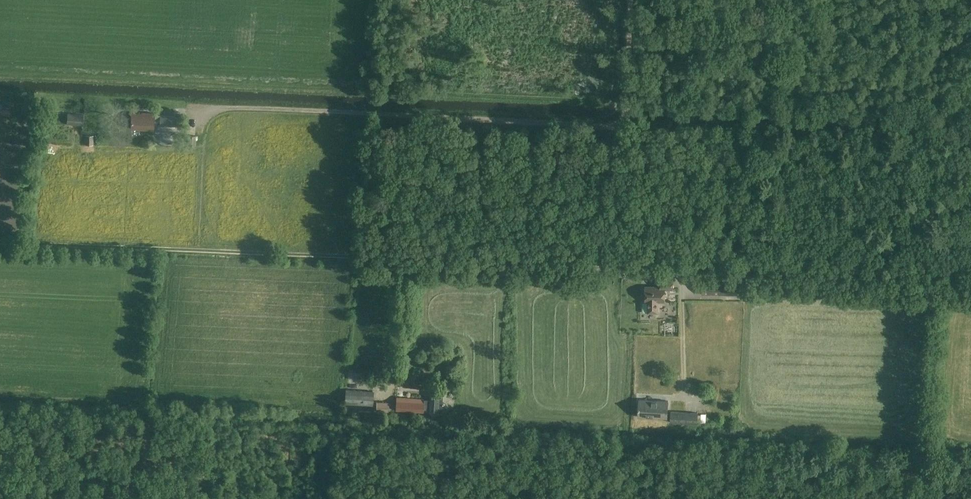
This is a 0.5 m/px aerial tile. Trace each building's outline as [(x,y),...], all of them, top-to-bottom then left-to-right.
[(67,113),(66,124),(83,125),(84,115),(67,113)] [(146,114),(146,115),(131,114),(131,128),(153,129),(154,122),(160,123),(159,125),(179,126),(180,117),(154,115),(154,114),(146,114)] [(646,303),(648,303),(648,313),(659,313),(659,303),(665,303),(665,291),(673,291),(673,280),(661,280),(661,288),(646,288),(646,303)] [(722,285),(722,295),(741,294),(741,284),(722,285)] [(372,405),(373,392),(345,390),(345,403),(372,405)] [(424,399),(396,397),(396,410),(423,411),(429,411),(429,414),(441,415),(442,393),(430,392),(430,401),(424,400),(424,399)] [(638,417),(667,418),(668,401),(639,400),(638,417)] [(697,424),(698,413),(671,411),(670,422),(697,424)]
